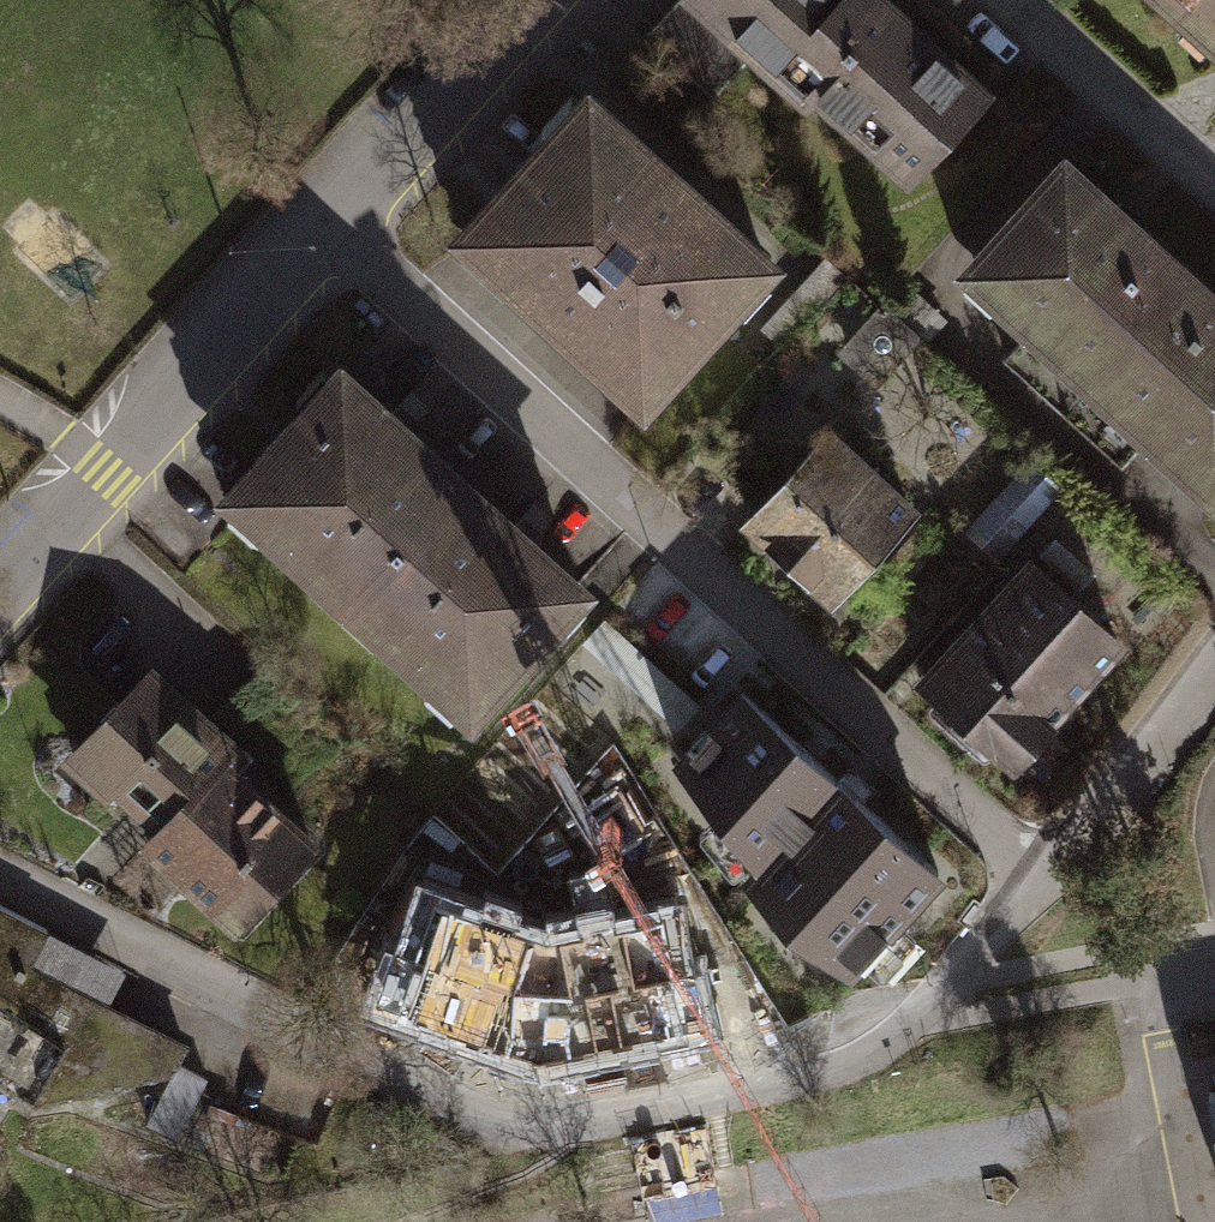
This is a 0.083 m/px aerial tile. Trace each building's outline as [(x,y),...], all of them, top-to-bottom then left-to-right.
[(647,37),(714,95),(763,39),(789,62),(782,70),(814,98),(828,83),(854,106),(847,113),(913,171),(986,89),(884,0),(679,0),(647,37)] [(1214,48),(1214,0),(1161,0),(1214,48)] [(765,262),(589,101),(467,234),(643,394),(765,262)] [(1187,275),(1064,164),(975,262),(1039,320),(1004,358),(1063,411),(1187,275)] [(1187,275),(1063,411),(1122,465),(1156,427),(1214,480),(1214,300),(1187,275)] [(919,339),(881,305),(847,344),(885,377),(919,339)] [(234,492),(353,599),(460,481),(341,374),(234,492)] [(910,507),(828,433),(750,520),(832,594),(910,507)] [(1030,460),(965,532),(998,562),(1063,490),(1030,460)] [(353,599),(471,705),(578,587),(460,481),(353,599)] [(1119,639),(1033,560),(925,678),(1012,757),(1119,639)] [(243,754),(150,669),(80,745),(164,821),(146,841),(238,925),(313,843),(231,768),(243,754)] [(789,922),(852,967),(940,871),(743,691),(680,760),(760,859),(746,871),(789,922)] [(30,1101),(172,1071),(177,1061),(185,1045),(29,965),(46,930),(0,905),(0,1083),(30,1101)] [(547,949),(425,909),(406,968),(397,965),(381,1014),(544,1067),(709,1032),(699,983),(687,985),(674,922),(547,949)] [(208,1076),(177,1061),(172,1071),(146,1123),(177,1138),(208,1076)] [(1206,1075),(1214,1119),(1214,1073),(1206,1075)]
